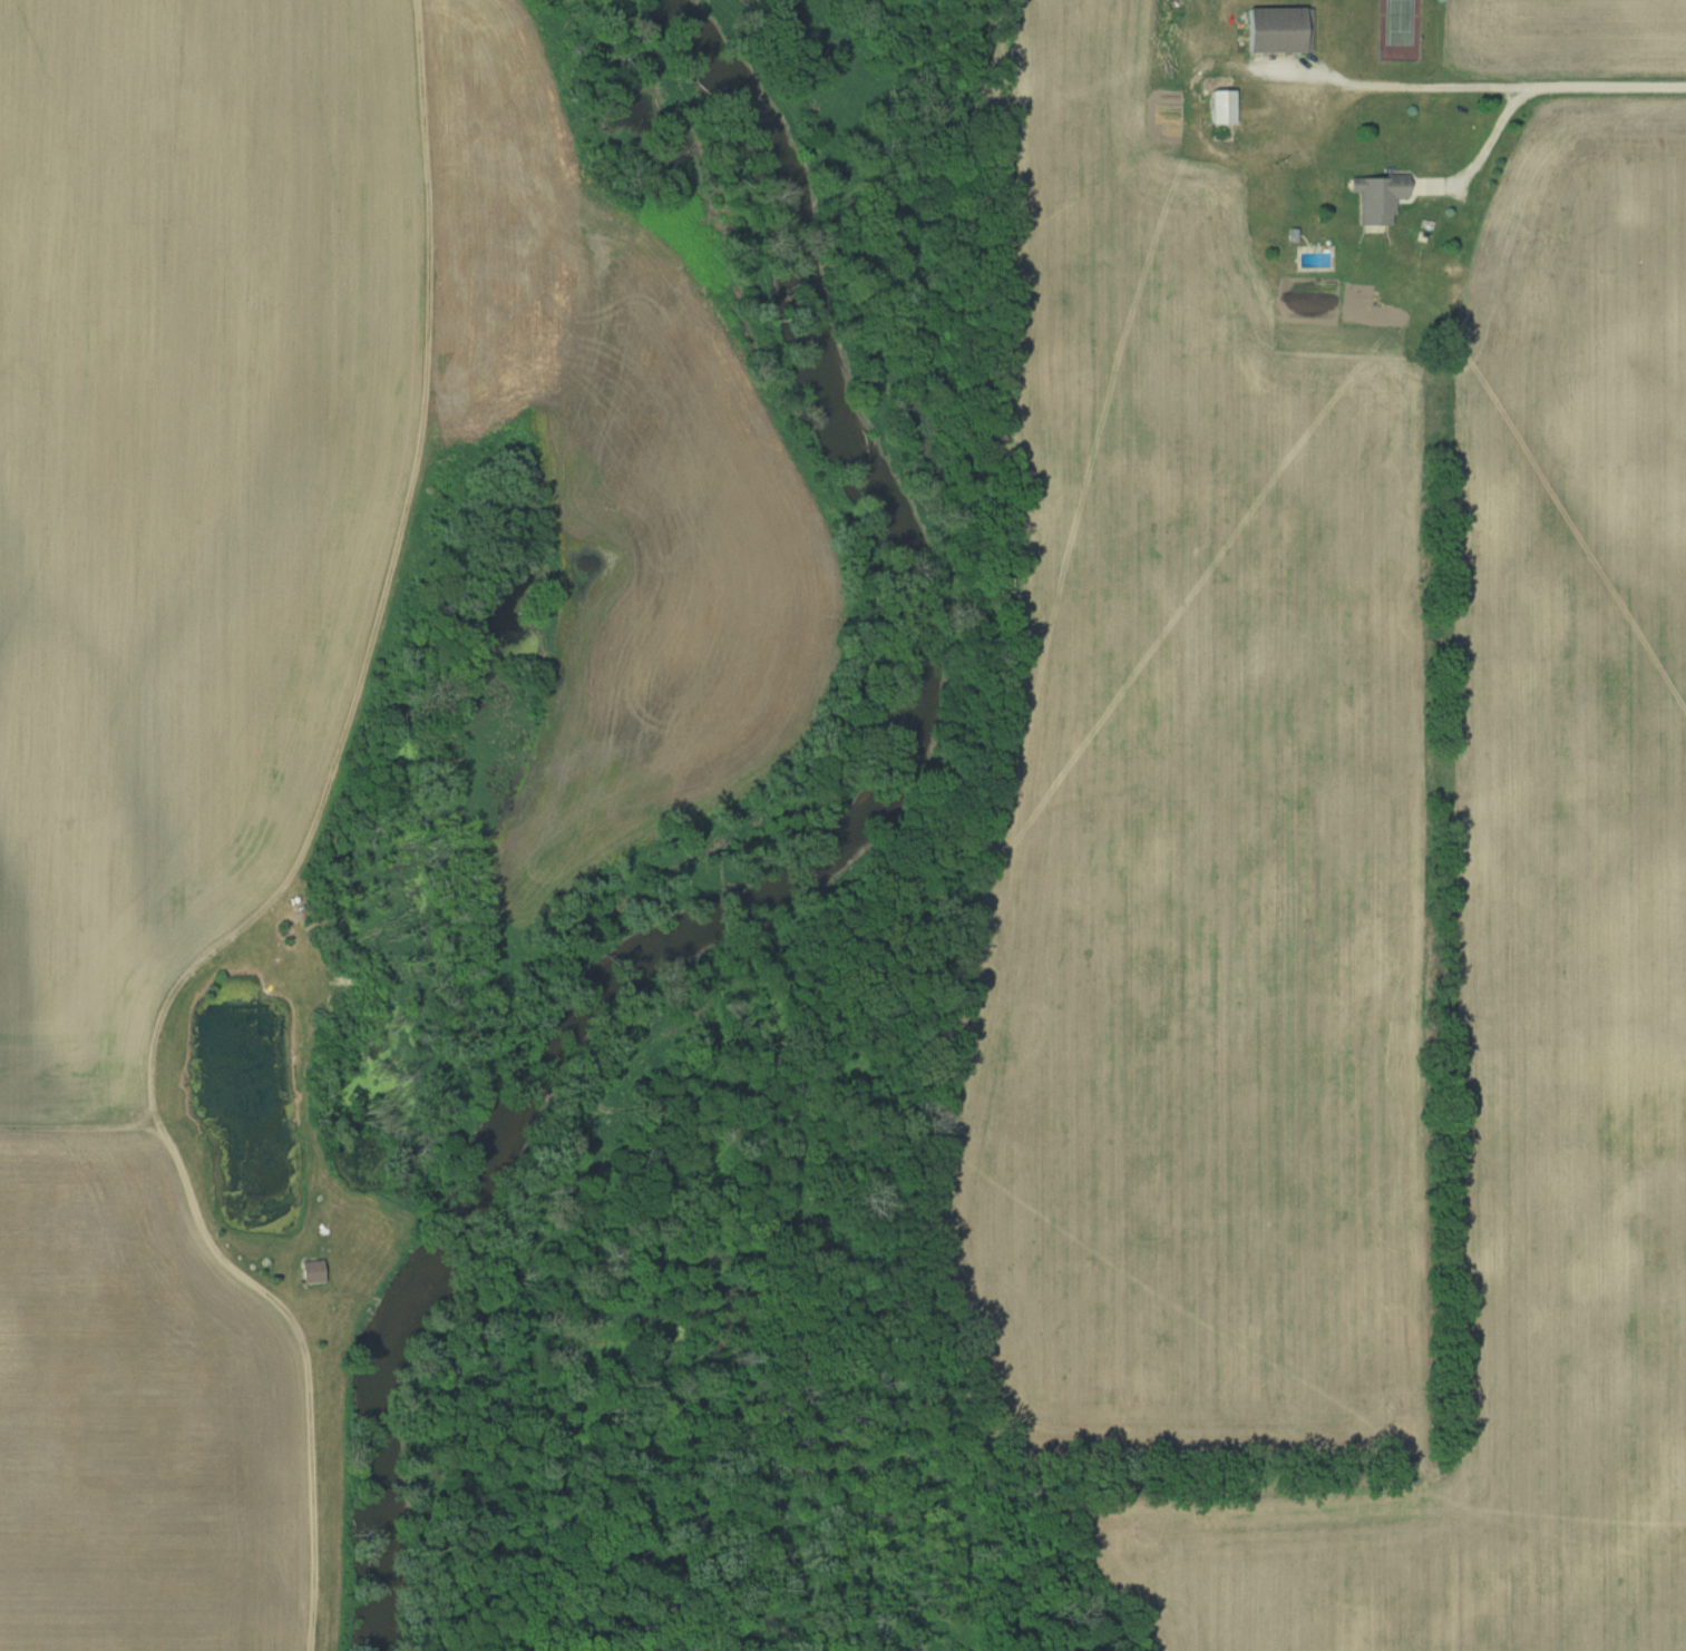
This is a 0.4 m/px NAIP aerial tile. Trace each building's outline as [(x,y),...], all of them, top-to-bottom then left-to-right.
[(1244,7),(1244,51),(1308,51),(1308,7),(1244,7)] [(1234,89),(1207,89),(1207,123),(1234,123),(1234,89)] [(1355,191),(1355,225),(1390,225),(1390,197),(1404,197),(1404,175),(1345,175),(1345,191),(1355,191)] [(320,1261),(300,1261),(300,1283),(320,1283),(320,1261)]
